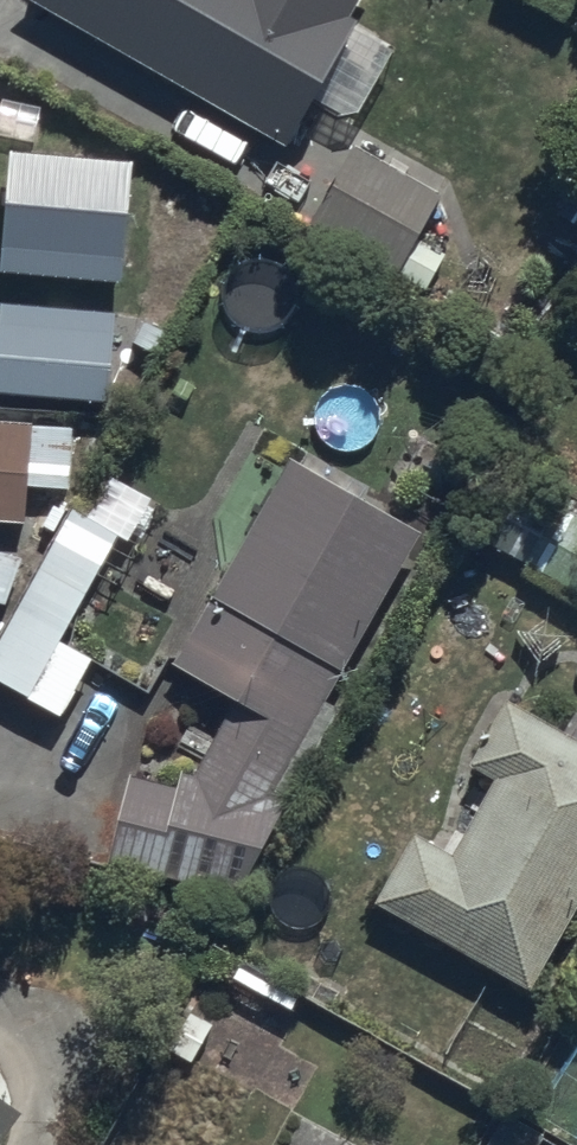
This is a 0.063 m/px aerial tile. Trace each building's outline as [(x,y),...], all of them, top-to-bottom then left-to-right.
[(285,150),(356,24),(338,14),(346,0),(21,0),(285,150)] [(439,195),(346,145),(300,237),(393,287),(399,277),(425,291),(447,249),(419,233),(439,195)] [(11,151),(0,247),(0,273),(120,283),(130,160),(11,151)] [(107,317),(4,309),(0,362),(0,399),(101,406),(107,317)] [(0,423),(0,524),(25,526),(26,490),(67,491),(69,428),(0,423)] [(285,460),(172,663),(229,703),(192,772),(178,771),(174,788),(131,778),(106,866),(233,898),(286,796),(274,790),(417,534),(285,460)] [(576,594),(576,519),(553,506),(521,563),(576,594)] [(0,640),(0,684),(59,718),(90,660),(59,643),(117,533),(72,508),(0,640)] [(3,606),(18,560),(0,555),(0,605),(3,606)] [(372,904),(528,993),(576,909),(576,715),(572,712),(560,732),(504,700),(466,767),(490,781),(448,853),(413,833),(372,904)] [(15,1113),(0,1103),(0,1135),(15,1113)]
